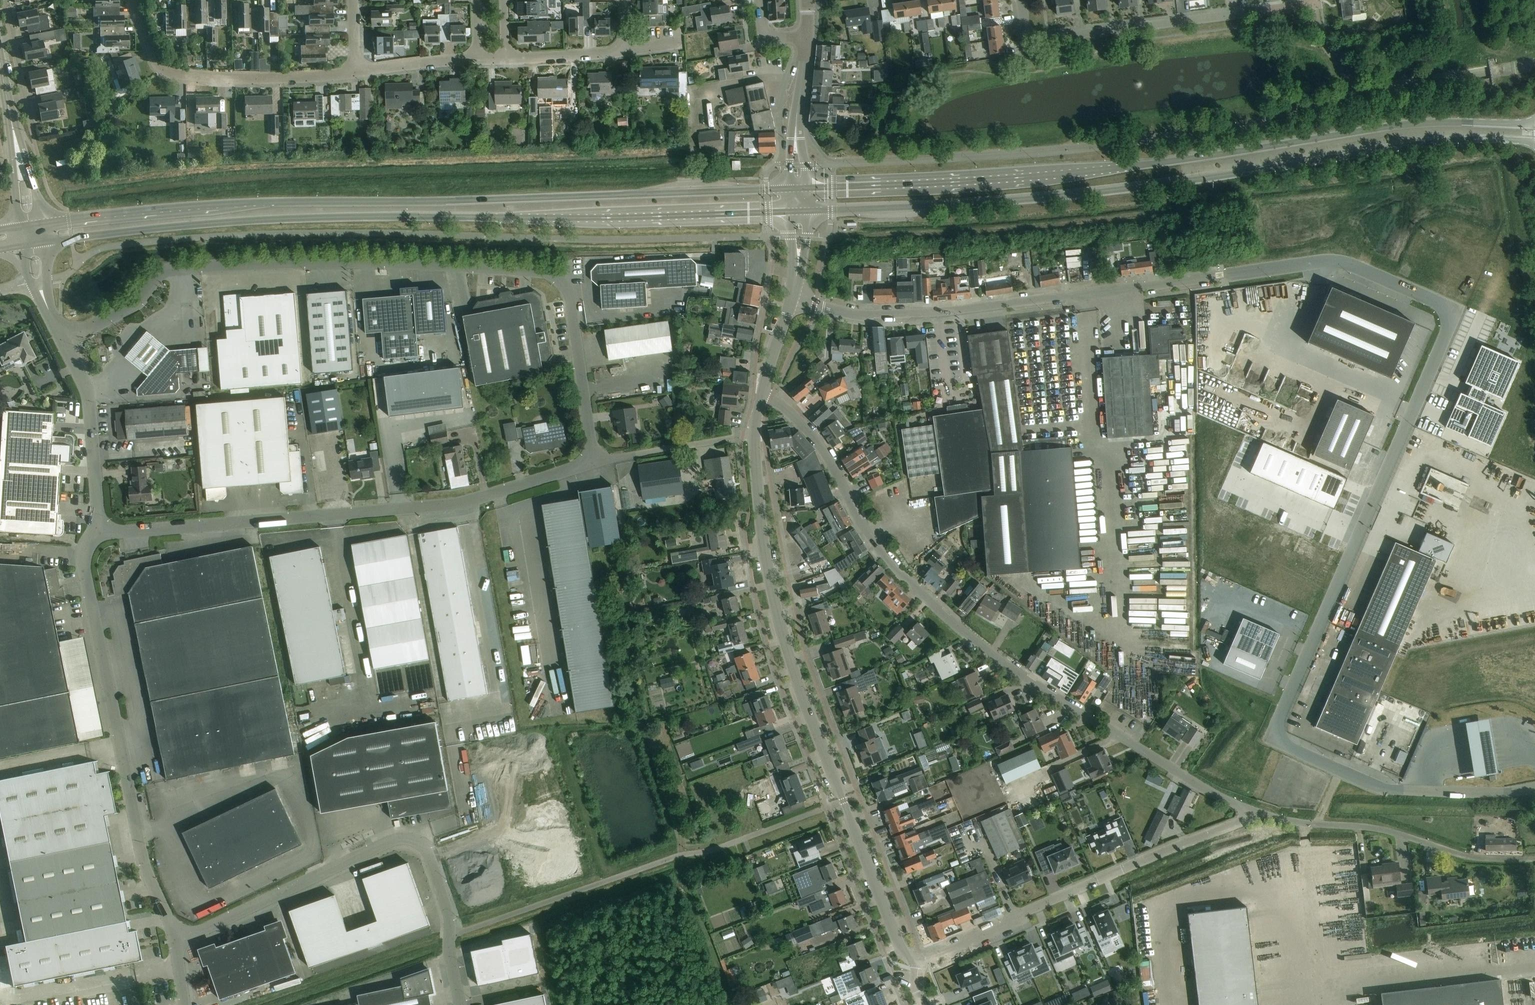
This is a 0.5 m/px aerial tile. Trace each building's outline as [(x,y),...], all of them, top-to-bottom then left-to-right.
[(207,23),(215,23),(215,18),(226,18),(226,6),(226,0),(215,0),(215,2),(206,2),(207,23)] [(332,14),(332,5),(337,5),(337,0),(315,0),(315,5),(311,5),(296,6),(297,15),(311,15),(332,14)] [(532,2),(518,2),(518,16),(539,16),(539,9),(547,7),(547,0),(532,0),(532,2)] [(770,21),(785,20),(784,12),(786,12),(785,3),(783,3),(783,0),(768,0),(770,21)] [(943,12),(941,0),(927,0),(929,14),(943,12)] [(943,12),(956,10),(954,0),(941,0),(943,12)] [(1056,4),(1057,15),(1074,13),(1073,0),(1055,0),(1056,4)] [(1104,0),(1088,0),(1089,11),(1105,9),(1104,0)] [(1339,2),(1344,1),(1345,16),(1351,15),(1352,21),(1365,20),(1366,18),(1365,13),(1359,14),(1358,0),(1339,0),(1339,2)] [(206,2),(195,1),(195,6),(186,6),(186,7),(187,28),(187,38),(191,37),(191,27),(207,27),(207,23),(206,2)] [(906,3),(908,17),(921,15),(919,1),(906,3)] [(590,27),(590,23),(589,3),(582,3),(583,17),(569,17),(570,35),(578,35),(578,36),(584,36),(583,21),(589,21),(590,27)] [(590,23),(590,27),(596,27),(596,36),(610,35),(610,31),(610,23),(610,20),(602,20),(602,13),(596,13),(596,3),(589,3),(590,23)] [(895,19),(908,17),(906,3),(893,5),(895,19)] [(998,3),(984,5),(986,18),(999,16),(998,3)] [(445,15),(446,32),(451,32),(452,43),(466,43),(465,26),(458,27),(457,14),(451,15),(451,4),(445,4),(445,15)] [(259,31),(259,10),(249,10),(249,5),(238,6),(238,16),(239,27),(249,27),(249,31),(259,31)] [(404,5),(397,5),(387,6),(387,12),(372,12),(373,26),(379,26),(379,27),(391,26),(391,12),(404,12),(404,5)] [(663,5),(638,5),(639,9),(644,9),(644,16),(649,15),(649,22),(668,21),(668,5),(663,5)] [(699,5),(682,8),(684,18),(690,17),(690,14),(700,12),(700,11),(699,5)] [(94,27),(123,26),(123,16),(118,16),(118,6),(96,6),(96,7),(94,7),(94,27)] [(701,16),(695,17),(697,32),(698,32),(705,31),(706,31),(705,26),(714,24),(731,21),(728,6),(718,8),(703,10),(700,11),(700,12),(701,16)] [(177,28),(187,28),(186,7),(175,7),(175,12),(166,12),(166,10),(166,35),(167,35),(167,33),(177,33),(177,28)] [(962,26),(981,24),(980,15),(967,17),(965,7),(960,8),(961,15),(962,25),(962,26)] [(870,23),(869,18),(868,8),(845,12),(847,26),(862,24),(864,33),(871,32),(869,23),(870,23)] [(67,17),(73,17),(76,17),(76,9),(66,9),(67,17)] [(36,10),(27,12),(17,14),(20,27),(33,25),(34,32),(44,30),(50,29),(47,15),(38,17),(36,10)] [(259,10),(259,31),(269,31),(269,35),(279,35),(279,13),(278,13),(278,14),(269,14),(269,10),(259,10)] [(307,34),(328,34),(328,25),(333,25),(332,14),(311,15),(311,25),(307,25),(307,34)] [(439,32),(446,32),(445,15),(438,15),(438,27),(425,27),(426,43),(440,43),(439,32)] [(952,26),(962,25),(961,15),(951,16),(952,26)] [(519,28),(519,42),(543,42),(543,31),(549,31),(549,20),(528,20),(528,21),(531,21),(532,28),(519,28)] [(923,32),(928,31),(926,20),(917,22),(918,31),(923,30),(923,32)] [(871,22),(874,43),(884,42),(881,21),(871,22)] [(965,44),(970,43),(969,31),(981,30),(981,24),(962,26),(965,44)] [(123,26),(94,27),(101,27),(102,46),(100,46),(97,49),(97,53),(120,53),(120,47),(128,47),(128,36),(124,36),(123,26)] [(989,41),(1002,39),(1001,26),(987,28),(989,41)] [(207,28),(207,43),(216,42),(216,28),(207,28)] [(38,34),(40,42),(23,45),(26,61),(46,57),(43,42),(56,39),(55,31),(38,34)] [(373,55),(393,54),(393,46),(404,46),(404,31),(381,31),(381,32),(387,32),(387,38),(373,38),(373,55)] [(736,32),(726,34),(718,35),(720,48),(714,49),(715,58),(732,55),(731,46),(738,45),(736,32)] [(928,33),(922,34),(925,54),(931,53),(928,33)] [(328,34),(307,34),(307,46),(303,46),(303,52),(303,62),(301,62),(301,63),(326,62),(324,62),(324,45),(328,45),(328,34)] [(1002,39),(989,41),(991,54),(1004,53),(1002,39)] [(815,62),(840,61),(841,46),(838,46),(817,46),(816,62),(815,62)] [(259,52),(250,52),(250,71),(259,71),(259,52)] [(747,55),(737,56),(728,57),(730,68),(718,70),(720,81),(743,77),(742,71),(749,70),(747,55)] [(118,78),(113,80),(118,92),(121,94),(133,90),(131,85),(140,82),(135,66),(137,65),(135,58),(125,62),(114,66),(118,78)] [(813,87),(840,87),(840,84),(832,83),(833,65),(843,66),(843,61),(840,61),(815,62),(813,87)] [(678,67),(640,68),(641,89),(666,88),(667,97),(679,97),(679,93),(686,93),(686,73),(678,73),(678,67)] [(46,70),(29,73),(32,88),(38,87),(40,94),(57,91),(55,81),(54,81),(52,69),(46,70)] [(591,93),(592,93),(592,98),(595,100),(598,100),(601,97),(601,92),(610,92),(610,96),(619,95),(619,79),(612,79),(611,73),(603,73),(603,74),(588,74),(588,87),(591,87),(591,93)] [(74,77),(76,87),(82,85),(80,75),(74,77)] [(549,78),(539,78),(539,97),(558,97),(558,103),(570,102),(570,97),(569,97),(568,80),(549,80),(549,78)] [(440,101),(441,101),(441,110),(449,110),(451,109),(453,107),(453,105),(453,101),(465,101),(464,79),(455,80),(455,82),(440,82),(440,86),(439,86),(439,88),(440,88),(440,101)] [(520,94),(522,94),(522,92),(520,92),(520,86),(506,86),(506,82),(495,82),(495,93),(489,93),(489,103),(489,110),(496,110),(496,105),(521,104),(520,94)] [(764,82),(725,91),(729,106),(749,101),(756,131),(775,130),(764,82)] [(386,85),(386,95),(387,108),(401,108),(401,105),(412,105),(412,108),(419,107),(419,91),(412,92),(412,84),(386,85)] [(841,87),(840,87),(813,87),(811,102),(824,102),(828,102),(828,93),(836,93),(836,90),(841,90),(841,87)] [(372,120),(371,98),(371,88),(359,89),(360,98),(352,98),(351,94),(339,95),(331,96),(331,106),(331,121),(340,121),(340,111),(360,110),(360,120),(372,120)] [(61,93),(51,95),(41,97),(43,104),(39,105),(42,122),(58,119),(56,109),(64,108),(61,93)] [(323,121),(323,105),(323,95),(315,95),(315,102),(300,103),(300,102),(298,102),(298,103),(291,103),(291,105),(294,105),(294,119),(316,119),(316,121),(323,121)] [(255,98),(255,97),(245,97),(246,114),(272,114),(271,97),(271,98),(255,98)] [(529,97),(529,115),(537,115),(537,97),(529,97)] [(174,115),(174,108),(174,98),(150,98),(151,115),(165,115),(165,122),(173,122),(173,115),(174,115)] [(219,98),(197,98),(197,113),(209,113),(209,126),(212,128),(227,128),(226,115),(220,115),(219,98)] [(844,105),(833,104),(811,103),(809,121),(836,124),(837,111),(845,112),(846,108),(848,108),(848,105),(844,105)] [(174,140),(183,140),(183,124),(173,124),(174,140)] [(719,132),(697,135),(699,149),(721,146),(720,141),(719,132)] [(744,144),(775,143),(775,132),(758,133),(758,138),(744,138),(744,144)] [(234,139),(225,139),(226,155),(235,155),(234,144),(234,139)] [(775,143),(744,144),(744,148),(759,148),(759,153),(775,152),(775,143)] [(199,150),(188,151),(188,160),(200,160),(199,150)] [(1127,265),(1120,265),(1120,266),(1122,276),(1152,272),(1153,272),(1152,267),(1158,266),(1156,256),(1156,252),(1154,239),(1147,240),(1149,253),(1150,261),(1137,263),(1136,260),(1127,261),(1127,265)] [(1113,244),(1106,246),(1107,253),(1114,251),(1113,244)] [(744,250),(743,250),(733,250),(733,253),(724,253),(725,263),(725,278),(732,278),(732,279),(736,280),(745,282),(745,271),(748,271),(748,255),(748,254),(748,253),(747,252),(746,251),(745,250),(744,250)] [(697,286),(696,274),(695,264),(691,260),(598,266),(594,270),(594,281),(599,285),(600,285),(602,309),(647,307),(646,289),(697,286)] [(877,269),(864,268),(864,281),(876,281),(877,269)] [(1060,284),(1058,269),(1052,270),(1053,274),(1041,276),(1039,268),(1033,269),(1036,288),(1041,287),(1060,284)] [(849,279),(852,279),(861,279),(862,279),(862,269),(849,269),(849,279)] [(979,288),(977,274),(977,269),(969,270),(971,288),(979,288)] [(897,302),(914,302),(913,294),(922,294),(921,275),(911,275),(911,282),(896,283),(896,287),(897,303),(897,302)] [(949,279),(951,300),(960,299),(970,298),(969,287),(959,288),(958,278),(950,278),(950,279),(949,279)] [(1011,278),(1002,279),(1001,279),(1000,278),(992,279),(992,281),(984,282),(986,296),(1013,292),(1011,278)] [(951,300),(949,279),(940,280),(941,284),(931,285),(930,279),(923,279),(924,296),(933,295),(934,301),(951,300)] [(744,289),(741,304),(759,307),(763,287),(738,282),(737,288),(744,289)] [(1325,303),(1307,343),(1390,379),(1414,324),(1348,295),(1349,293),(1330,285),(1323,302),(1325,303)] [(401,296),(363,299),(366,334),(382,332),(384,359),(418,357),(416,335),(446,333),(443,289),(418,291),(418,287),(400,289),(401,296)] [(874,303),(897,303),(896,287),(891,287),(891,290),(874,290),(874,303)] [(313,374),(353,370),(347,291),(307,294),(313,374)] [(546,322),(547,321),(545,312),(544,312),(541,297),(542,296),(534,291),(533,292),(513,295),(513,293),(510,291),(500,293),(499,295),(499,298),(479,302),(478,301),(473,309),(475,314),(463,317),(465,327),(476,386),(543,374),(542,364),(546,363),(548,363),(553,356),(552,355),(546,322)] [(302,384),(296,303),(295,293),(241,298),(241,295),(224,296),(227,339),(217,340),(221,390),(302,384)] [(741,306),(741,304),(726,301),(725,308),(731,309),(727,326),(755,331),(758,315),(757,315),(759,309),(741,306)] [(668,321),(615,329),(605,330),(609,360),(672,351),(668,321)] [(717,324),(714,335),(721,336),(721,334),(737,337),(736,339),(743,340),(753,342),(755,331),(727,326),(721,325),(717,324)] [(1142,396),(1150,395),(1149,379),(1160,378),(1158,359),(1170,358),(1169,341),(1184,340),(1183,329),(1166,330),(1166,326),(1157,326),(1157,327),(1149,328),(1151,355),(1147,355),(1147,360),(1140,360),(1139,355),(1141,376),(1142,396)] [(884,327),(871,327),(872,341),(873,353),(886,352),(885,339),(884,327)] [(1007,330),(968,336),(973,376),(977,375),(979,390),(983,409),(991,454),(994,495),(982,496),(983,515),(987,575),(1032,572),(1080,569),(1077,525),(1074,481),(1071,447),(1066,448),(1066,437),(1022,441),(1015,386),(1007,330)] [(148,377),(170,351),(147,332),(125,358),(148,377)] [(2,365),(11,361),(12,363),(15,364),(17,365),(19,365),(22,364),(24,363),(35,357),(28,342),(29,342),(24,333),(8,341),(9,342),(0,346),(0,360),(2,365)] [(855,346),(855,341),(855,336),(840,335),(840,341),(832,340),(831,357),(842,358),(842,351),(854,352),(860,352),(860,346),(855,346)] [(928,366),(925,345),(924,335),(906,337),(907,349),(916,348),(918,368),(928,366)] [(906,362),(904,347),(903,337),(888,339),(891,364),(906,362)] [(1481,346),(1477,355),(1464,384),(1471,387),(1467,398),(1460,395),(1446,427),(1490,447),(1505,413),(1482,403),(1487,393),(1502,400),(1518,362),(1481,346)] [(200,372),(198,349),(170,351),(148,377),(137,390),(138,396),(175,393),(179,389),(178,378),(176,378),(176,374),(200,372)] [(1107,439),(1153,435),(1150,395),(1142,396),(1141,376),(1139,355),(1102,358),(1107,439)] [(723,369),(735,370),(736,359),(725,358),(723,369)] [(828,369),(827,368),(821,360),(813,367),(817,372),(789,394),(796,403),(810,392),(807,388),(824,374),(823,373),(828,369)] [(845,376),(855,371),(852,364),(842,369),(845,376)] [(832,365),(827,368),(833,377),(838,374),(832,365)] [(389,417),(464,408),(459,368),(384,377),(389,417)] [(749,372),(735,370),(723,369),(723,376),(734,377),(733,382),(747,384),(749,372)] [(855,371),(845,376),(820,388),(825,400),(831,397),(834,395),(836,399),(839,404),(850,398),(851,400),(862,395),(857,385),(861,383),(855,371)] [(909,396),(907,383),(900,384),(902,397),(909,396)] [(749,386),(747,386),(723,384),(722,405),(737,407),(738,397),(748,398),(749,386)] [(343,430),(342,420),(337,389),(307,394),(313,434),(343,430)] [(673,404),(667,395),(659,401),(665,410),(673,404)] [(289,444),(285,397),(196,405),(203,489),(206,489),(207,501),(224,499),(226,495),(226,487),(280,482),(280,491),(285,495),(303,493),(300,451),(298,451),(297,444),(289,444)] [(1336,400),(1312,455),(1350,471),(1374,416),(1336,400)] [(921,409),(920,401),(912,402),(912,404),(910,405),(911,411),(921,409)] [(16,404),(10,407),(12,411),(20,412),(16,404)] [(816,412),(809,419),(816,427),(818,425),(824,420),(832,413),(833,412),(825,404),(816,412)] [(125,410),(125,411),(115,412),(116,420),(115,421),(116,432),(117,432),(117,440),(127,439),(128,440),(187,435),(185,405),(125,410)] [(940,535),(983,515),(982,496),(994,495),(991,454),(983,409),(968,411),(967,405),(947,408),(947,414),(933,416),(934,425),(901,430),(908,478),(941,473),(944,496),(934,497),(940,535)] [(633,417),(636,416),(634,408),(623,409),(613,411),(614,420),(617,419),(619,435),(635,433),(633,417)] [(837,409),(832,413),(836,417),(838,420),(839,421),(844,417),(840,413),(837,409)] [(720,410),(718,424),(729,425),(731,411),(720,410)] [(53,414),(20,412),(12,411),(3,411),(0,456),(0,531),(53,534),(53,536),(56,536),(61,536),(64,533),(65,529),(64,525),(61,525),(61,515),(58,514),(61,463),(69,463),(70,454),(72,454),(74,439),(72,437),(71,435),(69,435),(65,435),(65,438),(52,437),(53,414)] [(824,420),(818,425),(822,430),(821,431),(830,443),(833,448),(833,447),(840,442),(837,438),(838,438),(845,433),(837,421),(838,420),(836,417),(832,413),(824,420)] [(558,422),(548,424),(523,428),(523,427),(516,428),(515,422),(503,424),(506,442),(524,439),(526,449),(525,450),(531,454),(532,453),(562,447),(564,448),(567,442),(566,441),(563,426),(564,425),(559,421),(558,422)] [(804,459),(814,450),(799,432),(791,439),(789,427),(769,431),(772,449),(792,445),(804,459)] [(848,430),(858,444),(866,438),(858,427),(855,428),(848,430)] [(447,432),(430,435),(432,445),(449,442),(447,432)] [(1445,437),(1444,445),(1453,446),(1453,437),(1445,437)] [(880,459),(891,451),(885,443),(874,450),(880,459)] [(461,445),(443,449),(449,478),(466,475),(461,445)] [(846,468),(874,451),(871,446),(857,454),(855,451),(841,460),(846,468)] [(823,472),(814,450),(804,459),(796,462),(803,480),(804,480),(807,487),(805,488),(790,490),(791,506),(804,504),(804,497),(807,497),(810,494),(815,507),(834,499),(823,472)] [(380,471),(377,451),(370,452),(371,458),(349,461),(352,479),(365,477),(365,479),(374,478),(373,472),(380,471)] [(874,451),(846,468),(853,478),(867,469),(866,468),(871,465),(869,461),(877,455),(874,451)] [(1476,468),(1479,455),(1466,452),(1463,464),(1476,468)] [(704,460),(706,470),(707,480),(716,479),(718,499),(734,496),(729,457),(704,460)] [(683,493),(680,470),(678,460),(638,466),(643,499),(683,493)] [(145,467),(142,468),(132,468),(133,482),(134,481),(134,487),(130,488),(131,502),(152,500),(150,484),(149,482),(146,483),(145,467)] [(878,472),(877,470),(877,468),(867,472),(869,476),(878,472)] [(869,483),(881,478),(878,472),(869,476),(867,477),(869,483)] [(780,482),(791,478),(789,473),(778,477),(780,482)] [(881,478),(869,483),(872,489),(883,484),(881,478)] [(620,543),(613,497),(611,487),(581,492),(583,502),(590,548),(620,543)] [(625,495),(619,496),(621,510),(628,509),(625,495)] [(553,588),(553,589),(593,582),(579,499),(541,505),(548,546),(546,547),(548,547),(555,588),(553,588)] [(839,501),(823,510),(828,517),(836,513),(835,512),(843,508),(839,501)] [(836,513),(828,517),(833,528),(823,533),(829,543),(838,538),(835,534),(852,525),(843,508),(835,512),(836,513)] [(815,529),(821,526),(818,520),(812,523),(815,529)] [(1169,551),(1185,550),(1185,522),(1168,522),(1169,551)] [(723,524),(713,526),(704,528),(705,534),(709,533),(712,551),(719,550),(721,550),(721,549),(727,548),(723,524)] [(801,526),(799,527),(791,533),(808,555),(817,547),(801,526)] [(488,694),(459,537),(457,527),(418,534),(448,701),(488,694)] [(867,550),(854,528),(839,537),(843,544),(848,541),(855,551),(845,557),(850,564),(851,563),(860,558),(858,555),(867,550)] [(1426,533),(1417,552),(1445,565),(1454,545),(1426,533)] [(429,660),(408,545),(406,535),(351,545),(374,669),(429,660)] [(677,545),(675,538),(665,540),(667,547),(677,545)] [(1356,744),(1436,561),(1395,543),(1315,727),(1356,744)] [(977,545),(969,546),(970,554),(978,553),(977,545)] [(1340,560),(1344,549),(1332,545),(1328,556),(1340,560)] [(295,754),(263,598),(252,546),(162,564),(160,554),(124,561),(124,565),(119,566),(113,574),(114,580),(111,581),(114,596),(129,593),(167,780),(295,754)] [(296,685),(345,676),(334,622),(345,620),(343,609),(333,610),(320,548),(270,557),(296,685)] [(818,549),(814,553),(806,559),(811,565),(823,555),(818,549)] [(936,550),(933,554),(926,562),(932,567),(923,578),(938,590),(946,580),(939,575),(947,564),(940,559),(942,556),(936,550)] [(678,552),(671,553),(673,564),(698,560),(697,552),(678,555),(678,552)] [(715,559),(706,561),(702,562),(704,574),(713,573),(715,586),(710,587),(710,590),(734,585),(732,577),(730,577),(728,563),(717,565),(715,559)] [(839,562),(835,565),(839,572),(843,569),(839,562)] [(884,570),(876,562),(852,585),(859,593),(884,570)] [(66,602),(63,588),(58,589),(56,580),(58,580),(56,568),(43,570),(43,567),(0,564),(0,758),(79,742),(51,606),(66,602)] [(842,578),(837,571),(835,568),(824,573),(828,583),(816,586),(810,587),(800,589),(802,599),(818,596),(817,593),(825,591),(831,588),(831,586),(842,578)] [(884,575),(877,582),(877,583),(891,595),(885,601),(898,612),(910,599),(884,575)] [(958,584),(952,578),(942,589),(949,595),(958,584)] [(560,630),(600,623),(593,582),(553,589),(555,589),(562,629),(560,630)] [(970,597),(968,595),(958,608),(967,615),(982,597),(988,590),(978,583),(973,589),(975,591),(970,597)] [(731,592),(721,594),(710,597),(712,602),(718,600),(718,601),(722,601),(725,614),(739,610),(736,596),(732,597),(731,592)] [(986,594),(981,603),(976,612),(990,621),(1001,603),(986,594)] [(1008,601),(1006,605),(1001,613),(1015,622),(1022,610),(1008,601)] [(624,611),(634,609),(633,602),(622,604),(624,611)] [(827,602),(821,604),(811,607),(813,613),(808,615),(815,636),(830,631),(824,611),(829,609),(827,602)] [(1243,618),(1223,664),(1259,680),(1279,634),(1243,618)] [(717,622),(711,624),(713,630),(713,631),(727,627),(725,620),(717,622)] [(742,622),(732,624),(729,625),(732,634),(726,636),(728,642),(717,645),(720,654),(744,648),(743,642),(747,641),(742,622)] [(567,671),(607,665),(600,623),(560,630),(562,630),(569,671),(567,671)] [(895,642),(906,630),(899,623),(888,635),(895,642)] [(918,623),(911,631),(908,633),(913,638),(908,644),(913,649),(928,634),(918,623)] [(864,631),(853,635),(834,641),(836,649),(866,639),(864,631)] [(1042,661),(1057,638),(1053,636),(1048,644),(1044,641),(1035,655),(1033,653),(1024,666),(1033,671),(1041,660),(1042,661)] [(891,646),(883,650),(887,657),(895,653),(891,646)] [(842,649),(833,652),(823,655),(827,667),(829,666),(833,679),(851,673),(842,649)] [(928,656),(926,657),(930,664),(932,663),(935,669),(936,668),(942,680),(947,677),(950,676),(959,672),(956,666),(957,666),(954,659),(953,659),(951,654),(946,656),(943,649),(934,653),(928,656)] [(740,671),(755,666),(750,653),(746,654),(745,650),(733,653),(735,659),(737,664),(740,671)] [(901,654),(895,657),(898,664),(905,660),(901,654)] [(1047,669),(1042,677),(1056,686),(1056,685),(1060,687),(1059,689),(1067,694),(1078,675),(1051,658),(1045,668),(1047,669)] [(734,674),(740,671),(737,664),(731,667),(726,669),(728,676),(734,674)] [(607,665),(567,671),(567,672),(569,671),(576,713),(614,707),(607,665)] [(755,666),(740,671),(747,690),(756,686),(754,680),(760,678),(755,666)] [(1086,669),(1076,684),(1071,693),(1076,696),(1075,697),(1083,703),(1096,682),(1088,677),(1091,672),(1086,669)] [(975,672),(966,676),(957,680),(966,701),(973,698),(982,694),(976,681),(979,680),(975,672)] [(847,716),(856,713),(864,710),(858,693),(867,689),(862,675),(841,683),(844,690),(838,692),(843,705),(841,706),(845,716),(847,716)] [(1103,691),(1111,679),(1105,675),(1097,687),(1103,691)] [(662,688),(674,685),(672,677),(660,680),(662,688)] [(756,713),(770,708),(766,696),(762,697),(759,690),(750,693),(755,708),(747,711),(749,716),(756,713)] [(1007,695),(998,699),(987,704),(994,719),(1014,710),(1007,695)] [(979,698),(966,704),(970,713),(983,707),(979,698)] [(772,722),(776,721),(770,708),(756,713),(760,726),(745,732),(748,739),(760,735),(775,729),(772,722)] [(969,719),(982,714),(981,710),(968,715),(969,719)] [(1034,710),(1025,714),(1020,716),(1026,730),(1024,731),(1027,737),(1045,729),(1042,722),(1040,723),(1034,710)] [(907,711),(901,713),(904,720),(910,718),(907,711)] [(1182,740),(1194,748),(1203,735),(1191,727),(1192,725),(1173,713),(1162,730),(1178,740),(1186,729),(1188,730),(1182,740)] [(1489,719),(1465,723),(1474,774),(1498,770),(1489,719)] [(451,808),(438,733),(436,722),(348,738),(311,755),(321,813),(388,801),(391,819),(451,808)] [(876,739),(871,726),(858,731),(863,743),(859,745),(862,753),(860,754),(866,766),(882,760),(881,760),(888,757),(883,746),(882,745),(881,745),(880,744),(879,744),(877,744),(876,744),(875,744),(874,740),(876,739)] [(1067,733),(1063,734),(1061,728),(1038,739),(1044,752),(1055,746),(1061,759),(1076,752),(1067,733)] [(748,739),(737,744),(739,751),(762,742),(760,735),(748,739)] [(762,750),(764,755),(785,747),(781,735),(771,738),(766,741),(768,748),(762,750)] [(1010,741),(995,748),(999,756),(1014,749),(1010,741)] [(764,755),(751,760),(754,766),(772,759),(778,773),(790,768),(787,761),(790,760),(785,747),(764,755)] [(935,758),(948,753),(945,747),(933,751),(935,758)] [(1040,768),(1032,750),(997,766),(1005,784),(1040,768)] [(1091,778),(1112,768),(1104,750),(1087,757),(1092,767),(1087,769),(1091,778)] [(998,763),(995,758),(988,761),(990,767),(998,763)] [(700,759),(690,763),(692,769),(702,765),(700,759)] [(114,813),(106,772),(109,772),(109,771),(96,774),(93,762),(97,761),(97,760),(0,780),(0,817),(9,862),(34,984),(143,960),(143,959),(139,960),(133,935),(138,935),(137,930),(128,932),(126,922),(130,921),(130,920),(126,921),(104,816),(118,813),(117,812),(114,813)] [(876,792),(922,774),(919,767),(888,779),(887,777),(872,783),(876,792)] [(785,792),(800,787),(796,774),(793,775),(790,768),(778,773),(785,792)] [(1074,786),(1065,768),(1051,774),(1059,793),(1074,786)] [(922,774),(876,792),(879,802),(895,796),(894,793),(907,788),(907,786),(911,785),(914,792),(928,787),(923,774),(922,774)] [(1158,779),(1154,788),(1158,790),(1162,781),(1158,779)] [(800,787),(785,792),(790,805),(782,808),(785,815),(805,808),(803,801),(805,800),(800,787)] [(183,833),(210,889),(302,844),(275,788),(183,833)] [(1184,789),(1180,797),(1174,795),(1167,811),(1172,813),(1171,815),(1187,823),(1193,810),(1188,807),(1194,793),(1184,789)] [(768,799),(774,797),(772,791),(766,793),(768,799)] [(1043,800),(1055,795),(1053,791),(1041,795),(1043,800)] [(1105,791),(1099,794),(1102,800),(1107,797),(1105,791)] [(1073,799),(1070,792),(1060,796),(1063,803),(1073,799)] [(774,797),(768,799),(771,805),(776,803),(774,797)] [(1046,806),(1057,802),(1055,797),(1044,801),(1046,806)] [(887,823),(920,810),(936,804),(934,798),(900,811),(897,806),(883,811),(887,823)] [(1025,845),(1009,809),(981,821),(997,858),(1025,845)] [(920,810),(887,823),(892,834),(906,828),(904,822),(922,815),(920,810)] [(1144,839),(1146,840),(1144,844),(1151,848),(1153,843),(1155,844),(1168,817),(1157,812),(1144,839)] [(1095,848),(1098,855),(1107,851),(1114,849),(1114,848),(1122,845),(1121,842),(1130,839),(1121,818),(1104,825),(1107,834),(1100,837),(1098,832),(1086,837),(1091,849),(1095,848)] [(944,824),(928,830),(931,836),(938,833),(947,830),(944,824)] [(902,834),(893,837),(898,849),(926,838),(931,836),(928,830),(914,835),(913,830),(907,832),(902,834)] [(825,846),(820,834),(797,843),(800,850),(794,853),(800,867),(821,859),(821,858),(821,859),(818,852),(818,851),(817,851),(816,850),(825,846)] [(1496,839),(1496,834),(1486,835),(1487,850),(1516,850),(1516,839),(1496,839)] [(931,836),(926,838),(898,849),(902,860),(917,854),(914,848),(933,841),(932,840),(931,836)] [(1078,863),(1071,847),(1056,853),(1053,846),(1036,853),(1045,874),(1054,870),(1055,873),(1078,863)] [(912,858),(903,862),(907,873),(916,869),(932,863),(930,859),(936,857),(933,850),(912,858)] [(956,911),(967,907),(995,896),(980,858),(973,861),(978,874),(946,887),(956,911)] [(1022,860),(1023,863),(1010,869),(1009,866),(1002,869),(1010,887),(1022,881),(1023,883),(1032,879),(1023,860),(1022,860)] [(362,926),(370,947),(430,925),(408,862),(363,878),(377,921),(362,926)] [(1354,862),(1291,869),(1295,910),(1359,903),(1354,862)] [(820,864),(792,875),(799,891),(819,884),(826,881),(826,882),(828,881),(837,878),(837,877),(838,875),(836,872),(834,871),(831,863),(822,867),(821,867),(820,864)] [(1388,866),(1372,868),(1373,876),(1372,876),(1373,878),(1374,884),(1374,888),(1392,885),(1392,882),(1400,881),(1398,863),(1387,864),(1388,866)] [(764,871),(752,875),(756,890),(769,886),(764,871)] [(920,905),(922,904),(922,906),(925,907),(930,905),(931,903),(930,901),(932,900),(929,892),(930,892),(928,886),(945,879),(943,873),(923,881),(925,886),(914,890),(919,905),(920,905)] [(1450,892),(1450,898),(1469,896),(1467,879),(1457,880),(1457,877),(1451,878),(1451,881),(1441,882),(1440,876),(1427,878),(1429,895),(1450,892)] [(1412,883),(1397,885),(1398,897),(1413,895),(1412,883)] [(797,901),(822,891),(819,884),(805,890),(807,896),(796,901),(797,901)] [(822,891),(797,901),(798,906),(816,899),(821,913),(847,903),(841,889),(824,896),(822,891)] [(370,947),(362,926),(347,931),(334,895),(289,911),(309,968),(370,947)] [(1187,913),(1198,1004),(1258,1004),(1246,906),(1187,913)] [(967,907),(956,911),(938,918),(939,922),(928,927),(934,942),(946,937),(942,928),(948,926),(948,925),(955,923),(956,925),(972,919),(967,907)] [(1094,916),(1099,927),(1092,930),(1100,949),(1112,943),(1110,939),(1118,935),(1116,931),(1107,910),(1102,913),(1101,911),(1094,914),(1095,916),(1094,916)] [(798,944),(810,939),(841,927),(843,933),(856,928),(851,915),(833,922),(831,917),(793,932),(798,944)] [(974,926),(983,922),(981,917),(972,920),(974,926)] [(1067,928),(1063,930),(1072,949),(1077,947),(1086,950),(1092,947),(1085,931),(1079,934),(1074,925),(1073,925),(1072,923),(1067,926),(1067,928)] [(241,938),(250,962),(258,986),(296,973),(279,925),(241,938)] [(1072,949),(1063,930),(1059,931),(1058,930),(1053,932),(1053,934),(1052,935),(1056,944),(1049,947),(1056,963),(1074,955),(1072,949)] [(539,973),(531,934),(502,940),(503,944),(471,951),(478,986),(539,973)] [(211,976),(250,962),(241,938),(207,950),(204,955),(211,976)] [(861,940),(852,944),(848,946),(851,955),(838,960),(843,971),(856,966),(854,960),(867,955),(861,940)] [(1024,947),(1020,949),(1029,968),(1033,977),(1050,970),(1049,966),(1042,950),(1035,953),(1031,944),(1030,944),(1029,942),(1023,945),(1024,947)] [(744,954),(752,949),(748,943),(740,948),(744,954)] [(1013,963),(1006,966),(1013,982),(1018,980),(1019,983),(1033,977),(1029,968),(1020,949),(1016,951),(1015,949),(1009,951),(1010,953),(1009,954),(1013,963)] [(220,999),(258,986),(250,962),(211,976),(220,999)] [(841,975),(833,978),(841,999),(844,998),(844,999),(860,992),(858,987),(863,985),(867,983),(876,980),(871,966),(858,972),(857,968),(847,972),(841,975)] [(735,967),(725,970),(731,986),(737,983),(734,974),(737,973),(735,967)] [(987,977),(979,974),(976,968),(972,969),(972,968),(966,970),(967,971),(957,975),(958,980),(957,981),(959,986),(961,985),(961,987),(971,983),(973,990),(990,984),(987,977)] [(402,986),(311,1004),(431,1004),(429,994),(434,993),(429,970),(401,980),(402,986)] [(1122,970),(1111,975),(1116,987),(1127,982),(1122,970)] [(791,977),(776,982),(779,989),(794,984),(791,977)] [(1106,986),(1101,989),(1103,994),(1114,989),(1112,984),(1110,978),(1104,981),(1106,986)] [(1501,979),(1381,993),(1383,1004),(1504,1004),(1501,979)] [(844,999),(847,1004),(855,1004),(859,1003),(860,1004),(883,1004),(886,1004),(881,991),(878,992),(875,986),(866,990),(860,992),(844,999)] [(1087,987),(1078,991),(1081,999),(1090,995),(1087,987)] [(991,990),(973,997),(976,1004),(994,1004),(996,1004),(991,990)] [(543,994),(493,1004),(546,1004),(543,994)] [(1053,1000),(1055,1004),(1065,1004),(1069,1004),(1065,994),(1053,1000)]
